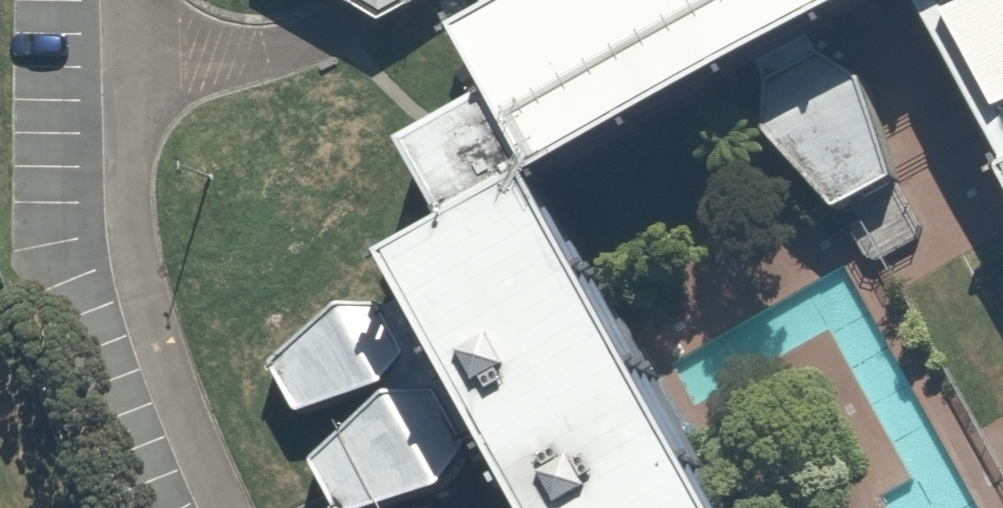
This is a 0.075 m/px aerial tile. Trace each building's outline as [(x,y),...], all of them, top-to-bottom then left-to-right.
[(389,23),(432,0),(350,0),(389,23)] [(524,9),(499,23),(475,37),(506,89),(507,92),(509,97),(558,179),(766,66),(816,38),(887,0),(540,0),(524,9)] [(499,23),(524,9),(518,0),(486,0),(486,1),(499,23)] [(1002,135),(1002,0),(925,0),(1002,135)] [(766,66),(775,82),(776,131),(845,211),(902,180),(873,80),(826,54),(816,38),(766,66)] [(467,228),(558,179),(509,97),(450,131),(419,148),(467,228)] [(558,179),(467,228),(406,259),(425,293),(501,431),(544,507),(739,507),(558,179)] [(501,431),(425,293),(390,310),(387,305),(348,306),(281,365),(306,414),(390,388),(394,394),(318,463),(337,497),(343,507),(386,507),(451,488),(476,449),(473,442),(501,431)]
